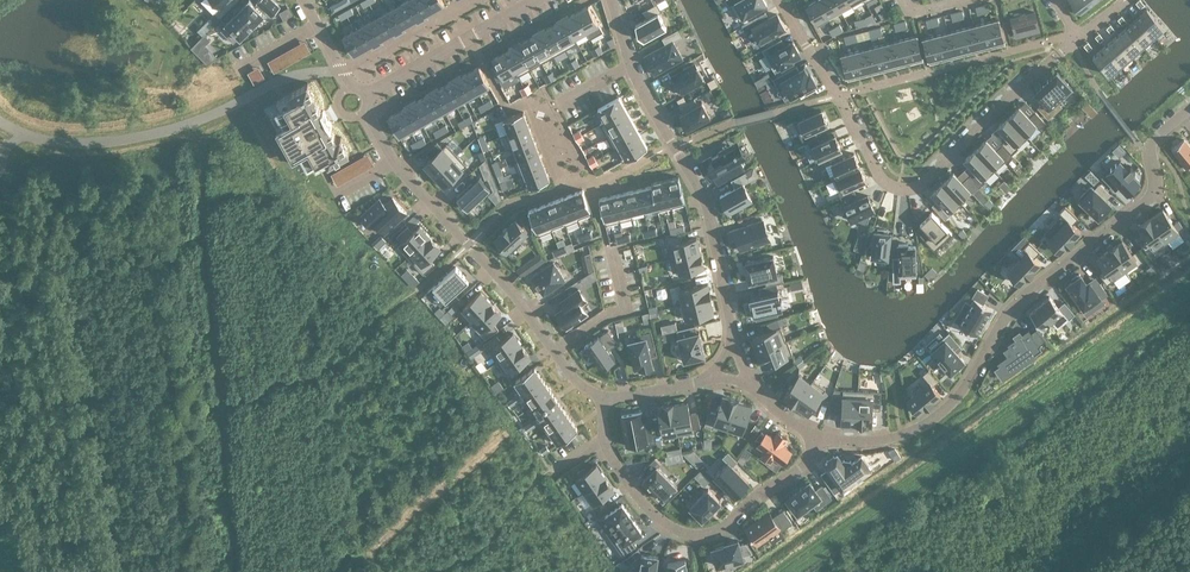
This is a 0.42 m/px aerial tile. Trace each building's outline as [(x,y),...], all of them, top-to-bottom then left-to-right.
[(220,7),(214,13),(219,19),(238,0),(214,0),(220,7)] [(255,5),(250,0),(249,0),(227,22),(226,23),(227,24),(227,23),(240,37),(241,38),(242,37),(241,37),(263,15),(264,15),(264,14),(264,13),(263,13),(262,12),(265,9),(271,16),(280,7),(273,0),(258,0),(257,1),(258,2),(255,5)] [(329,5),(332,10),(350,0),(338,0),(329,5)] [(400,4),(410,23),(421,17),(412,0),(407,0),(400,4)] [(421,17),(433,10),(427,0),(412,0),(421,17)] [(444,4),(442,0),(427,0),(433,10),(444,4)] [(767,4),(765,0),(726,0),(729,5),(731,4),(740,19),(767,4)] [(806,4),(817,25),(830,18),(829,16),(828,16),(819,0),(813,0),(806,4)] [(840,9),(835,0),(819,0),(828,16),(829,16),(840,9)] [(851,3),(850,0),(835,0),(840,9),(851,3)] [(1081,12),(1097,0),(1071,0),(1081,12)] [(646,18),(635,25),(638,33),(644,40),(667,27),(659,13),(662,11),(657,3),(642,11),(646,18)] [(400,4),(388,10),(399,29),(410,23),(400,4)] [(174,5),(168,11),(171,15),(177,9),(174,5)] [(588,5),(576,12),(586,31),(590,38),(603,31),(599,24),(588,5)] [(289,7),(280,12),(284,19),(293,14),(289,7)] [(351,7),(344,11),(347,16),(354,12),(351,7)] [(1152,36),(1163,26),(1147,8),(1136,18),(1152,36)] [(884,9),(878,13),(881,18),(887,15),(884,9)] [(388,10),(377,17),(388,35),(399,29),(388,10)] [(344,11),(338,14),(341,19),(347,16),(344,11)] [(1034,11),(1011,17),(1015,31),(1038,25),(1034,11)] [(576,12),(564,19),(577,42),(578,42),(575,37),(586,31),(576,12)] [(761,43),(786,29),(777,13),(760,23),(757,17),(743,25),(746,32),(753,28),(761,43)] [(1119,18),(1118,18),(1123,23),(1127,19),(1122,14),(1119,18)] [(377,17),(366,23),(377,42),(388,35),(377,17)] [(991,43),(1004,39),(999,18),(986,22),(991,43)] [(1141,46),(1152,36),(1136,18),(1125,27),(1141,46)] [(564,19),(552,25),(566,49),(577,42),(564,19)] [(986,22),(973,25),(979,46),(991,43),(986,22)] [(366,23),(355,29),(365,48),(377,42),(366,23)] [(1107,26),(1111,31),(1115,28),(1111,23),(1107,26)] [(838,33),(843,30),(839,24),(834,27),(838,33)] [(552,25),(540,32),(554,56),(566,49),(552,25)] [(973,25),(961,28),(966,49),(979,46),(973,25)] [(834,27),(829,29),(833,36),(838,33),(834,27)] [(1131,55),(1141,46),(1125,27),(1114,37),(1131,55)] [(961,28),(948,32),(954,52),(966,49),(961,28)] [(365,48),(355,29),(343,36),(354,55),(365,48)] [(666,44),(645,56),(655,74),(683,58),(673,41),(682,36),(678,29),(662,38),(666,44)] [(540,32),(529,39),(542,62),(554,56),(540,32)] [(948,32),(936,35),(941,55),(949,53),(951,53),(954,52),(948,32)] [(1096,35),(1100,40),(1104,37),(1100,32),(1096,35)] [(205,34),(192,47),(208,62),(217,57),(205,45),(210,40),(205,34)] [(909,59),(922,56),(917,35),(904,38),(909,59)] [(936,35),(923,38),(928,59),(941,55),(936,35)] [(1120,64),(1131,55),(1114,37),(1104,46),(1120,64)] [(904,38),(891,41),(897,62),(909,59),(904,38)] [(529,39),(517,45),(530,69),(542,62),(529,39)] [(782,42),(778,44),(776,41),(762,49),(773,69),(781,65),(782,66),(793,61),(792,59),(800,54),(793,41),(784,46),(782,42)] [(891,41),(879,45),(884,65),(897,62),(891,41)] [(1084,44),(1089,49),(1093,46),(1088,41),(1084,44)] [(517,45),(505,52),(518,76),(530,69),(517,45)] [(879,45),(867,48),(872,69),(884,65),(879,45)] [(1120,64),(1104,46),(1093,56),(1109,74),(1120,64)] [(867,48),(854,51),(860,72),(872,69),(867,48)] [(854,51),(841,55),(847,75),(860,72),(854,51)] [(515,71),(505,52),(493,59),(496,65),(491,68),(498,80),(515,71)] [(695,64),(672,76),(681,93),(704,80),(695,64)] [(776,85),(783,81),(791,97),(801,92),(802,93),(805,92),(806,94),(816,88),(814,84),(816,83),(810,73),(808,74),(805,67),(799,71),(796,65),(773,79),(776,85)] [(479,66),(468,73),(478,91),(490,85),(479,66)] [(1038,107),(1048,118),(1054,112),(1050,107),(1063,95),(1064,97),(1072,89),(1071,88),(1072,87),(1071,86),(1058,72),(1057,71),(1056,72),(1048,79),(1047,80),(1044,83),(1043,84),(1035,91),(1034,92),(1035,93),(1043,102),(1038,107)] [(467,98),(478,91),(468,73),(456,79),(467,98)] [(764,76),(767,82),(772,79),(769,73),(764,76)] [(456,79),(445,85),(456,104),(467,98),(456,79)] [(341,135),(337,137),(331,125),(332,124),(332,123),(331,123),(329,120),(329,119),(327,115),(326,114),(324,110),(324,109),(322,110),(315,98),(316,97),(308,82),(290,92),(294,99),(277,108),(285,122),(278,126),(278,127),(282,133),(282,134),(282,133),(286,140),(286,141),(286,140),(290,147),(294,154),(293,154),(294,154),(301,151),(309,164),(325,155),(329,162),(350,150),(341,135)] [(444,110),(456,104),(445,85),(434,91),(444,110)] [(710,89),(702,94),(705,100),(713,95),(710,89)] [(433,116),(444,110),(434,91),(423,98),(433,116)] [(605,121),(626,109),(619,96),(598,108),(605,121)] [(422,123),(433,116),(423,98),(412,104),(422,123)] [(698,104),(694,98),(680,106),(683,112),(680,114),(683,119),(682,120),(687,129),(710,116),(702,102),(698,104)] [(484,103),(487,108),(494,104),(491,99),(484,103)] [(484,103),(478,106),(481,111),(487,108),(484,103)] [(411,129),(422,123),(412,104),(400,110),(411,129)] [(1019,106),(1008,116),(1025,134),(1025,133),(1035,125),(1038,129),(1045,123),(1034,111),(1029,116),(1019,106)] [(605,121),(600,124),(607,136),(633,122),(626,109),(605,121)] [(822,109),(794,122),(803,144),(818,137),(814,130),(828,123),(822,109)] [(399,136),(411,129),(400,110),(389,117),(399,136)] [(524,111),(504,119),(509,133),(529,125),(524,111)] [(470,116),(464,119),(467,124),(473,121),(470,116)] [(1008,116),(998,126),(1008,137),(1001,143),(1002,144),(1003,144),(1012,154),(1019,147),(1018,146),(1028,136),(1025,133),(1025,134),(1008,116)] [(464,119),(458,123),(461,128),(467,124),(464,119)] [(633,122),(607,136),(614,149),(640,134),(633,122)] [(446,124),(440,128),(442,133),(449,130),(446,124)] [(509,133),(505,134),(510,148),(534,138),(529,125),(509,133)] [(440,128),(433,131),(436,136),(442,133),(440,128)] [(640,134),(614,149),(616,149),(623,161),(626,159),(648,147),(640,134)] [(484,135),(478,137),(481,144),(486,141),(484,135)] [(835,135),(810,146),(817,160),(841,149),(835,135)] [(423,137),(417,140),(420,146),(426,142),(423,137)] [(534,138),(510,148),(515,160),(514,161),(539,152),(534,138)] [(986,139),(975,149),(995,170),(1005,161),(1006,162),(1013,155),(1012,154),(1003,144),(1002,144),(997,150),(986,139)] [(1172,149),(1180,159),(1179,160),(1186,168),(1189,165),(1189,147),(1184,139),(1172,149)] [(417,140),(411,144),(414,149),(420,146),(417,140)] [(431,157),(425,163),(435,174),(457,154),(447,143),(442,147),(437,141),(426,151),(431,157)] [(486,141),(481,144),(483,150),(489,148),(486,141)] [(1120,143),(1113,149),(1120,156),(1126,150),(1120,143)] [(731,145),(702,161),(711,177),(714,176),(718,184),(740,171),(736,164),(740,161),(731,145)] [(975,149),(965,159),(975,170),(969,176),(979,187),(986,180),(985,179),(995,170),(975,149)] [(539,152),(514,161),(519,175),(544,165),(539,152)] [(838,176),(860,166),(854,153),(832,163),(838,176)] [(457,154),(435,174),(445,185),(467,165),(457,154)] [(498,160),(492,162),(495,169),(500,167),(498,160)] [(1113,188),(1118,183),(1127,193),(1139,181),(1132,173),(1135,170),(1131,165),(1127,168),(1120,160),(1108,172),(1107,171),(1101,176),(1113,188)] [(487,162),(481,165),(483,171),(490,168),(487,162)] [(544,165),(519,175),(522,174),(527,188),(530,187),(550,179),(544,165)] [(838,176),(834,177),(840,190),(839,191),(843,200),(856,193),(853,186),(866,180),(860,166),(838,176)] [(500,167),(495,169),(497,175),(503,173),(500,167)] [(724,202),(729,211),(752,198),(744,183),(750,180),(746,172),(732,179),(731,179),(736,187),(728,191),(720,195),(724,202)] [(953,172),(943,182),(961,202),(972,192),(953,172)] [(480,176),(457,197),(468,209),(491,188),(480,176)] [(679,176),(665,179),(672,207),(685,204),(684,199),(682,189),(682,186),(681,186),(679,176)] [(665,179),(652,182),(658,210),(672,207),(665,179)] [(505,180),(500,182),(503,189),(508,187),(505,180)] [(652,185),(639,188),(644,209),(657,206),(658,210),(652,182),(651,183),(652,185)] [(943,182),(932,192),(951,213),(962,203),(961,202),(943,182)] [(1079,198),(1089,208),(1088,210),(1096,218),(1097,216),(1099,217),(1111,205),(1105,199),(1111,194),(1100,183),(1095,189),(1091,185),(1079,198)] [(639,188),(626,192),(633,218),(632,212),(644,209),(639,188)] [(583,189),(569,194),(579,220),(579,219),(579,218),(592,213),(591,209),(583,189)] [(626,192),(613,195),(619,221),(633,218),(626,192)] [(569,194),(556,200),(565,225),(579,220),(569,194)] [(613,195),(599,198),(604,219),(606,225),(619,221),(613,195)] [(855,200),(845,205),(846,207),(843,214),(851,217),(852,219),(854,218),(866,223),(867,224),(872,210),(874,209),(868,195),(860,198),(855,200)] [(379,198),(361,216),(371,227),(376,223),(385,233),(407,212),(393,197),(385,204),(384,203),(382,205),(378,201),(380,199),(379,198)] [(994,203),(989,198),(984,202),(989,207),(994,203)] [(556,200),(542,205),(552,230),(553,230),(552,228),(564,224),(565,225),(556,200)] [(542,205),(529,210),(536,230),(538,235),(552,230),(542,205)] [(1067,220),(1048,240),(1061,252),(1080,231),(1073,224),(1078,218),(1065,205),(1059,212),(1067,220)] [(1163,209),(1151,218),(1168,242),(1169,242),(1168,241),(1179,232),(1177,230),(1182,227),(1182,226),(1178,220),(1173,224),(1163,209)] [(932,212),(920,223),(931,234),(925,239),(935,250),(952,233),(932,212)] [(1151,218),(1139,226),(1147,238),(1141,243),(1149,255),(1168,242),(1151,218)] [(516,219),(495,238),(507,251),(508,249),(511,253),(522,242),(519,239),(528,231),(516,219)] [(763,219),(729,231),(733,244),(739,243),(741,250),(770,240),(763,219)] [(408,225),(397,236),(402,242),(398,245),(408,256),(430,236),(420,225),(413,231),(408,225)] [(888,258),(891,232),(888,232),(888,229),(878,228),(878,231),(874,230),(872,256),(888,258)] [(963,238),(968,234),(963,228),(958,233),(963,238)] [(591,231),(584,233),(586,239),(593,236),(591,231)] [(580,241),(586,239),(584,233),(577,236),(580,241)] [(680,233),(666,236),(668,245),(669,245),(672,258),(700,252),(697,237),(682,241),(680,233)] [(860,233),(857,241),(866,245),(869,236),(860,233)] [(430,236),(408,256),(424,273),(435,263),(429,257),(440,247),(430,236)] [(1122,240),(1110,249),(1126,271),(1125,268),(1136,260),(1122,240)] [(1027,251),(1008,271),(1020,283),(1040,263),(1034,257),(1040,251),(1029,241),(1023,247),(1027,251)] [(916,276),(915,246),(908,246),(908,243),(898,243),(899,246),(899,261),(893,261),(893,282),(901,282),(901,277),(916,276)] [(568,251),(566,245),(559,248),(561,253),(568,251)] [(552,250),(554,256),(561,253),(559,248),(552,250)] [(1110,249),(1098,258),(1105,267),(1098,272),(1107,284),(1126,271),(1110,249)] [(700,252),(672,258),(676,273),(680,272),(704,266),(700,252)] [(750,282),(751,282),(765,279),(766,285),(783,281),(782,274),(777,275),(773,257),(774,257),(773,256),(772,256),(746,262),(745,262),(745,263),(746,263),(747,268),(746,268),(748,276),(750,281),(749,281),(750,282)] [(533,258),(526,263),(531,270),(538,265),(533,258)] [(859,260),(857,267),(864,270),(866,263),(859,260)] [(594,269),(592,261),(584,263),(586,271),(594,269)] [(554,262),(532,276),(536,283),(539,288),(543,294),(565,280),(554,262)] [(1152,264),(1146,269),(1150,273),(1156,269),(1152,264)] [(428,292),(429,292),(434,288),(446,301),(469,280),(456,266),(428,292)] [(594,269),(587,274),(592,281),(597,278),(594,269)] [(1067,284),(1077,298),(1076,300),(1081,308),(1083,306),(1084,308),(1099,297),(1100,299),(1107,294),(1099,281),(1092,286),(1089,281),(1086,283),(1079,273),(1072,279),(1073,281),(1067,284)] [(407,280),(413,286),(419,281),(413,274),(407,280)] [(708,283),(680,289),(683,304),(710,297),(711,297),(708,283)] [(756,315),(756,319),(778,314),(777,310),(782,309),(780,301),(781,300),(781,298),(780,298),(776,284),(759,287),(761,294),(750,296),(751,301),(750,302),(751,307),(753,307),(754,315),(756,315)] [(561,301),(565,307),(556,313),(567,328),(588,314),(581,304),(587,300),(579,289),(561,301)] [(966,302),(954,322),(977,335),(992,309),(983,303),(988,295),(978,289),(972,298),(974,299),(971,305),(966,302)] [(481,291),(463,307),(473,318),(469,321),(470,321),(491,302),(481,291)] [(1049,297),(1031,313),(1030,312),(1029,313),(1043,329),(1044,329),(1044,328),(1049,324),(1050,324),(1051,323),(1050,322),(1062,313),(1063,313),(1068,320),(1075,314),(1065,301),(1058,306),(1049,296),(1049,297)] [(710,297),(681,304),(684,319),(687,318),(713,312),(710,298),(711,298),(711,297),(710,297)] [(491,302),(470,321),(480,332),(501,313),(491,302)] [(453,304),(448,309),(451,313),(457,308),(454,304),(453,304)] [(437,308),(434,312),(439,317),(443,314),(437,308)] [(650,312),(642,314),(644,323),(652,321),(651,318),(650,312)] [(777,319),(768,322),(770,328),(780,325),(777,319)] [(680,342),(676,343),(679,355),(683,354),(684,360),(705,355),(703,346),(703,345),(702,341),(701,340),(699,331),(697,332),(695,325),(678,329),(679,336),(678,336),(680,342)] [(781,327),(753,338),(758,351),(787,340),(786,340),(781,327)] [(1006,375),(1043,349),(1040,345),(1046,340),(1036,329),(1031,333),(1029,329),(1022,334),(1020,330),(1013,335),(1015,339),(1008,344),(1010,347),(1004,351),(1007,356),(997,363),(1006,375)] [(615,358),(607,347),(616,341),(608,330),(599,336),(599,335),(585,345),(601,367),(615,358)] [(640,366),(641,369),(653,366),(650,356),(657,354),(651,331),(639,334),(640,339),(630,342),(630,343),(628,344),(630,353),(632,352),(636,367),(640,366)] [(496,334),(484,343),(497,361),(522,344),(513,332),(501,340),(496,334)] [(964,360),(955,349),(960,344),(949,332),(929,349),(945,367),(944,368),(951,376),(959,369),(957,366),(964,360)] [(787,340),(758,351),(764,365),(793,354),(787,340)] [(522,344),(497,361),(506,374),(510,370),(516,366),(519,370),(526,365),(523,361),(530,356),(522,344)] [(467,352),(466,352),(471,358),(476,354),(472,348),(467,352)] [(801,355),(794,360),(797,363),(803,358),(801,355)] [(803,358),(797,363),(800,367),(806,362),(803,358)] [(515,381),(523,393),(543,380),(534,367),(515,381)] [(929,382),(908,399),(919,412),(941,394),(933,385),(938,380),(929,369),(923,374),(929,382)] [(880,374),(874,375),(875,382),(882,380),(880,374)] [(796,404),(811,383),(799,375),(784,395),(796,404)] [(552,392),(543,380),(523,393),(532,406),(552,392)] [(811,383),(796,404),(808,413),(819,397),(823,400),(828,393),(824,391),(826,388),(814,380),(811,383)] [(843,407),(842,422),(857,423),(858,390),(844,390),(843,395),(843,407)] [(858,390),(857,423),(872,424),(872,409),(880,409),(881,392),(858,390)] [(532,406),(541,418),(561,404),(552,392),(532,406)] [(522,398),(521,395),(519,393),(513,397),(516,402),(522,398)] [(710,411),(705,425),(713,428),(715,422),(728,427),(737,401),(737,400),(723,395),(717,413),(710,411)] [(834,395),(830,406),(843,407),(843,395),(834,395)] [(509,404),(510,406),(516,402),(513,397),(507,401),(509,404)] [(742,431),(751,406),(737,401),(738,400),(737,400),(737,401),(728,427),(742,431)] [(673,403),(673,405),(678,431),(693,428),(701,427),(698,412),(690,414),(688,402),(674,404),(673,403)] [(678,431),(673,405),(673,403),(658,406),(663,434),(678,431)] [(541,418),(549,430),(569,416),(561,404),(541,418)] [(642,411),(621,415),(627,445),(647,441),(647,444),(656,442),(656,440),(653,426),(645,427),(642,411)] [(549,430),(558,443),(578,429),(569,416),(549,430)] [(534,426),(540,422),(538,420),(536,417),(530,422),(534,426)] [(524,426),(526,428),(527,431),(534,426),(530,422),(524,426)] [(756,425),(752,431),(756,434),(760,427),(756,425)] [(749,447),(753,450),(755,449),(770,460),(774,455),(783,462),(791,451),(782,444),(787,437),(779,431),(774,438),(766,432),(765,434),(761,431),(749,447)] [(549,449),(546,444),(540,449),(543,453),(549,449)] [(896,448),(889,450),(896,460),(901,456),(896,448)] [(714,475),(735,496),(749,482),(733,466),(738,461),(728,451),(722,457),(727,462),(714,475)] [(747,458),(742,453),(738,459),(743,463),(747,458)] [(672,454),(665,456),(667,463),(674,462),(672,454)] [(829,483),(836,492),(870,468),(862,456),(853,462),(851,460),(843,459),(841,460),(837,455),(826,463),(836,478),(829,483)] [(644,468),(649,473),(644,478),(643,479),(644,480),(651,487),(656,492),(663,499),(663,500),(664,499),(676,487),(677,486),(676,485),(658,466),(661,463),(655,457),(644,468)] [(605,476),(596,464),(577,478),(585,490),(605,476)] [(700,471),(694,476),(699,481),(705,476),(700,471)] [(613,488),(605,476),(585,490),(594,502),(613,488)] [(800,488),(797,491),(796,491),(795,492),(788,497),(787,498),(787,499),(788,499),(798,513),(820,497),(824,502),(831,497),(822,485),(816,490),(810,482),(811,482),(810,481),(809,482),(801,488),(801,487),(800,488)] [(703,519),(709,513),(715,508),(714,508),(720,502),(721,502),(721,501),(720,500),(720,501),(708,489),(690,507),(702,519),(701,519),(702,520),(703,519)] [(605,515),(624,542),(617,546),(623,554),(636,545),(631,537),(641,531),(622,503),(605,515)] [(757,543),(779,527),(781,530),(793,522),(783,509),(773,516),(769,511),(761,516),(763,518),(747,529),(751,535),(750,536),(752,538),(752,537),(757,543)] [(753,552),(746,542),(739,544),(738,540),(726,543),(727,544),(713,548),(714,554),(712,554),(715,563),(717,563),(718,565),(743,558),(743,555),(753,552)] [(633,552),(623,559),(626,563),(635,556),(633,552)] [(658,556),(642,554),(627,565),(632,571),(656,571),(658,556)] [(686,559),(668,562),(670,571),(688,571),(686,559)]
